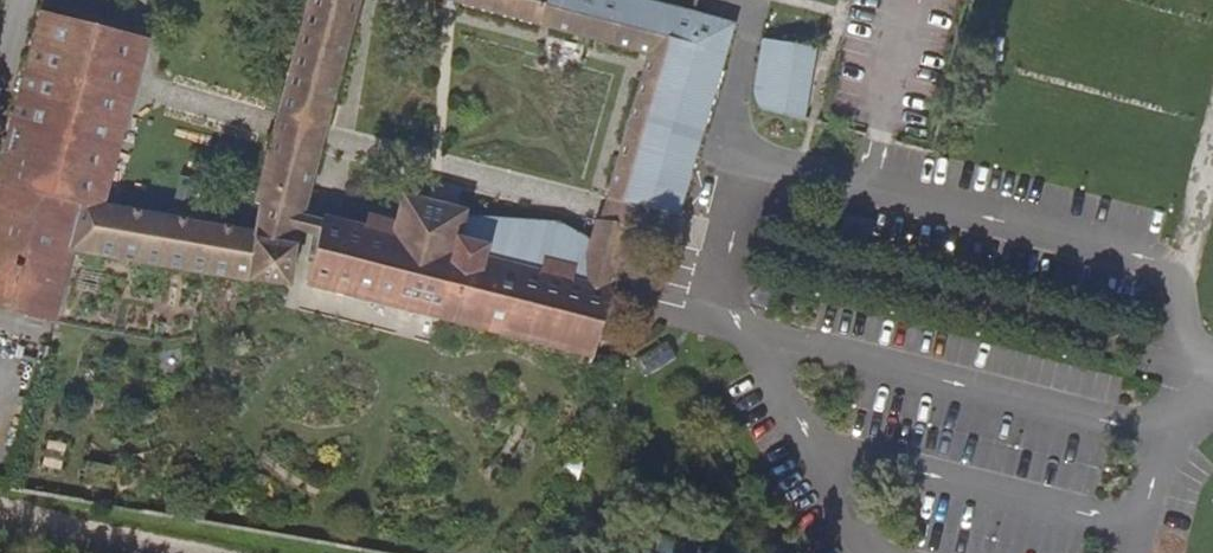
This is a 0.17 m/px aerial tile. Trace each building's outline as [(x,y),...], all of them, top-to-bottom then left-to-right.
[(278,111),(328,125),(361,0),(307,0),(278,111)] [(640,208),(641,206),(679,214),(687,189),(735,23),(708,16),(649,0),(438,0),(647,56),(642,73),(605,199),(640,208)] [(105,205),(86,201),(93,178),(84,175),(122,33),(42,12),(11,132),(0,172),(0,305),(54,320),(73,254),(290,289),(297,239),(298,233),(303,214),(322,146),(272,133),(253,203),(259,204),(254,228),(232,224),(232,228),(105,205)] [(149,39),(122,33),(84,175),(93,178),(86,201),(105,205),(149,39)] [(763,110),(804,119),(816,46),(762,37),(753,90),(763,110)] [(278,111),(272,133),(322,146),(328,125),(278,111)] [(634,228),(599,220),(594,219),(588,238),(561,221),(467,214),(467,210),(403,195),(395,222),(368,215),(365,228),(322,216),(321,219),(316,237),(305,283),(439,317),(594,357),(607,313),(613,290),(634,228)] [(605,199),(599,220),(634,228),(638,217),(640,208),(605,199)] [(321,219),(303,214),(298,233),(316,237),(321,219)]
